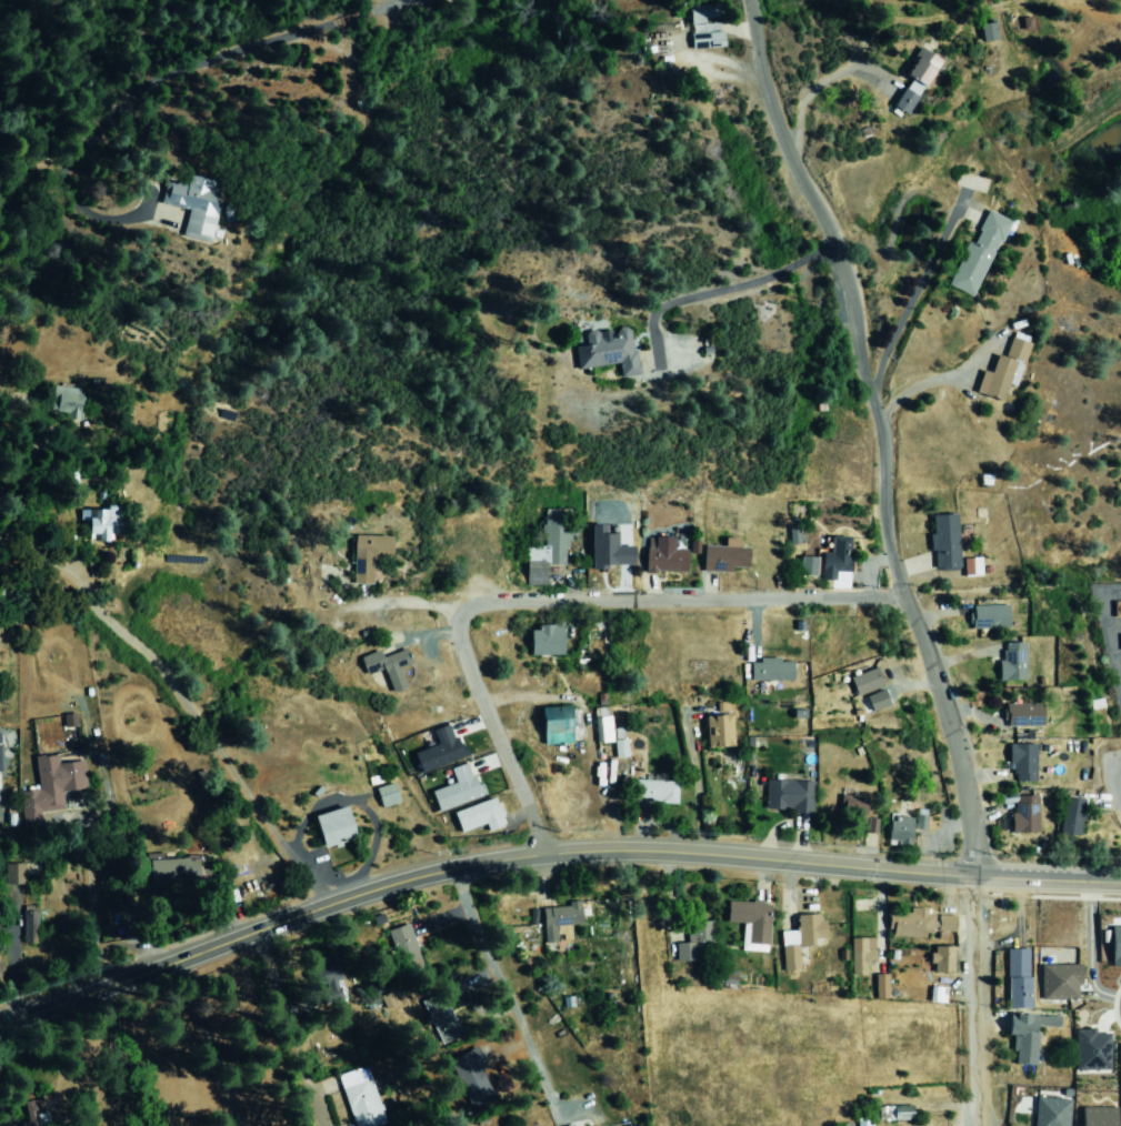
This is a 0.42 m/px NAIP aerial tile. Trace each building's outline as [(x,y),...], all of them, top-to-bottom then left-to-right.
[(722,19),(720,4),(687,7),(688,22),(722,19)] [(983,42),(999,39),(995,22),(980,25),(983,42)] [(692,49),(723,48),(723,24),(695,25),(695,33),(691,33),(692,49)] [(942,60),(921,48),(904,78),(910,81),(895,106),(910,115),(942,60)] [(165,180),(161,204),(189,210),(184,234),(212,239),(222,190),(213,189),(215,181),(188,176),(187,184),(165,180)] [(948,285),(976,297),(1010,220),(988,210),(973,243),(968,241),(948,285)] [(641,373),(629,327),(578,340),(586,370),(619,362),(623,377),(641,373)] [(1004,402),(1009,385),(1017,387),(1031,343),(1012,337),(1006,357),(997,354),(991,373),(983,370),(976,393),(1004,402)] [(69,420),(80,421),(83,389),(54,386),(51,411),(69,413),(69,420)] [(80,509),(80,521),(87,521),(87,542),(110,541),(110,534),(119,534),(119,508),(80,509)] [(960,570),(959,515),(933,515),(934,570),(960,570)] [(528,585),(547,585),(547,566),(568,566),(568,520),(543,520),(543,546),(527,546),(528,585)] [(392,558),(392,536),(353,536),(353,584),(374,584),(374,558),(392,558)] [(675,537),(655,537),(655,549),(646,548),(645,572),(687,573),(687,550),(675,550),(675,537)] [(705,546),(704,572),(734,572),(734,568),(748,568),(748,547),(740,547),(740,538),(725,538),(725,546),(705,546)] [(801,576),(818,576),(818,557),(802,556),(801,576)] [(964,559),(965,577),(982,577),(982,558),(964,559)] [(971,606),(972,630),(1010,628),(1009,605),(971,606)] [(538,624),(538,631),(530,631),(530,656),(562,655),(562,623),(538,624)] [(1027,680),(1026,642),(1003,643),(1004,660),(999,661),(1000,681),(1027,680)] [(360,656),(365,675),(385,670),(392,693),(406,689),(400,668),(411,665),(407,649),(382,657),(380,650),(360,656)] [(793,680),(793,661),(781,662),(781,659),(751,659),(751,681),(793,680)] [(849,678),(856,696),(883,686),(876,668),(849,678)] [(1043,727),(1042,703),(1029,704),(1029,700),(1007,700),(1007,727),(1043,727)] [(538,708),(538,743),(577,743),(577,708),(538,708)] [(596,743),(612,742),(611,709),(595,710),(596,743)] [(732,747),(731,716),(706,716),(707,748),(732,747)] [(1037,782),(1036,745),(1009,745),(1009,766),(1015,766),(1015,782),(1037,782)] [(82,762),(57,764),(57,756),(42,757),(48,808),(66,806),(64,791),(84,789),(82,762)] [(438,812),(482,796),(470,762),(450,769),(455,783),(431,792),(438,812)] [(632,802),(674,802),(674,781),(632,781),(632,802)] [(810,781),(763,781),(763,813),(810,813),(810,781)] [(382,809),(400,803),(394,783),(376,789),(382,809)] [(1039,796),(1014,796),(1015,834),(1040,833),(1039,796)] [(453,811),(461,834),(486,826),(488,832),(506,826),(497,798),(453,811)] [(841,821),(866,822),(867,799),(842,798),(841,821)] [(1062,835),(1082,836),(1084,799),(1063,798),(1062,835)] [(314,816),(323,850),(356,841),(347,807),(314,816)] [(928,810),(916,809),(915,829),(927,830),(928,810)] [(912,816),(890,815),(889,845),(911,846),(912,816)] [(878,819),(868,818),(867,833),(877,834),(878,819)] [(150,861),(150,886),(200,884),(199,859),(150,861)] [(767,902),(723,902),(723,923),(740,923),(740,951),(765,951),(767,902)] [(554,942),(553,927),(579,925),(577,904),(539,907),(542,943),(554,942)] [(903,911),(903,908),(885,907),(884,934),(952,936),(953,913),(903,911)] [(779,931),(780,967),(795,967),(795,947),(811,946),(811,941),(822,939),(821,914),(793,915),(793,931),(779,931)] [(709,922),(684,922),(685,944),(673,944),(673,961),(710,959),(709,922)] [(387,931),(404,970),(423,962),(407,923),(387,931)] [(1111,926),(1112,965),(1120,965),(1120,926),(1111,926)] [(864,975),(864,965),(872,965),(873,938),(849,937),(848,975),(864,975)] [(929,973),(952,973),(952,946),(929,946),(929,973)] [(1025,949),(1004,949),(1004,1008),(1025,1008),(1025,949)] [(324,985),(330,1003),(348,997),(336,963),(312,971),(318,987),(324,985)] [(1041,967),(1042,1001),(1081,1000),(1080,973),(1065,974),(1065,966),(1041,967)] [(869,975),(869,997),(884,997),(884,975),(869,975)] [(463,1034),(441,991),(421,1001),(442,1044),(463,1034)] [(1057,1016),(1004,1015),(1004,1035),(1012,1035),(1011,1064),(1032,1065),(1033,1026),(1057,1026),(1057,1016)] [(1076,1028),(1077,1073),(1112,1073),(1111,1028),(1076,1028)] [(449,1059),(471,1111),(496,1101),(483,1069),(488,1067),(480,1046),(449,1059)] [(366,1066),(338,1075),(354,1125),(377,1125),(384,1124),(366,1066)] [(1069,1125),(1074,1096),(1045,1092),(1040,1120),(1069,1125)] [(909,1119),(909,1106),(890,1106),(890,1119),(909,1119)] [(1116,1106),(1082,1106),(1082,1125),(1116,1125),(1116,1106)]
